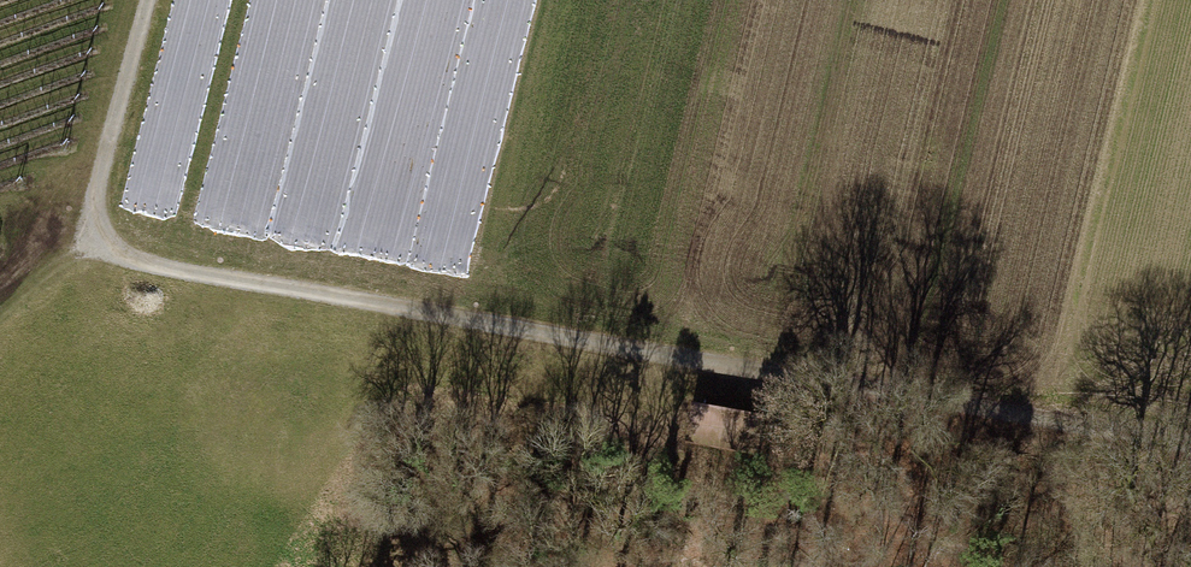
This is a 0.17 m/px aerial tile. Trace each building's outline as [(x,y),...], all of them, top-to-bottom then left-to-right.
[(756,452),(762,420),(692,408),(687,441),(756,452)]
